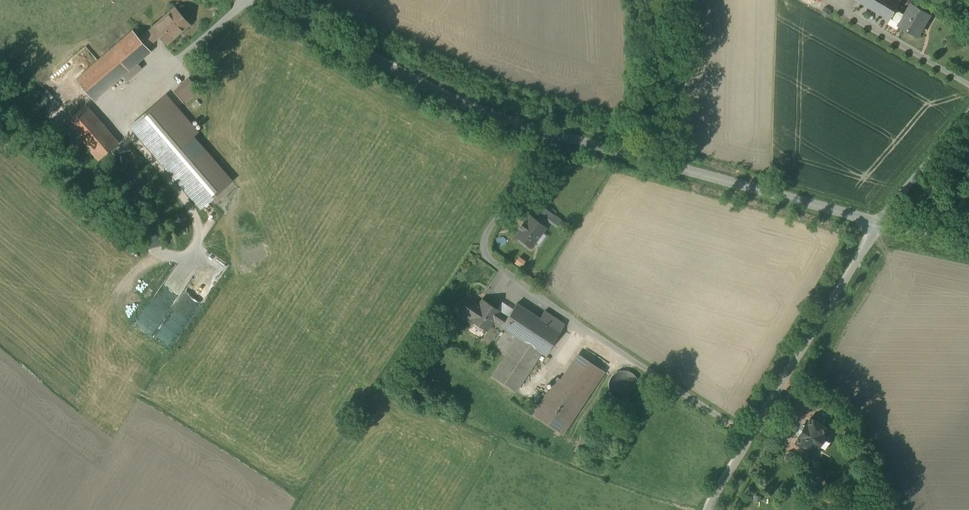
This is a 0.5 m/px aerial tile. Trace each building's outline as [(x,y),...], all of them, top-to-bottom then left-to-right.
[(897,9),(901,2),(898,0),(858,0),(890,19),(897,9)] [(897,9),(890,19),(917,36),(930,14),(913,4),(906,15),(897,9)] [(191,27),(176,8),(139,40),(148,50),(161,39),(168,47),(191,27)] [(139,40),(133,31),(98,61),(77,79),(95,100),(151,53),(148,50),(139,40)] [(212,198),(233,180),(195,136),(199,132),(166,93),(128,126),(200,209),(212,198)] [(116,144),(80,108),(57,130),(93,167),(116,144)] [(530,216),(526,222),(525,221),(520,227),(521,228),(516,234),(531,246),(545,227),(530,216)] [(563,225),(556,220),(551,227),(558,232),(563,225)] [(480,305),(470,299),(462,312),(471,318),(470,319),(487,330),(494,319),(502,325),(508,317),(499,311),(500,310),(483,299),(480,305)] [(540,318),(517,303),(508,317),(502,325),(509,329),(542,352),(545,354),(564,325),(544,311),(540,318)] [(542,352),(509,329),(497,347),(507,353),(492,375),(516,391),(542,352)] [(578,355),(562,380),(558,377),(534,415),(562,434),(604,372),(578,355)] [(826,427),(810,418),(806,425),(805,424),(799,435),(800,435),(795,443),(811,452),(815,445),(818,446),(821,445),(823,442),(824,439),(824,436),(821,434),(826,427)] [(818,470),(804,474),(807,485),(821,481),(818,470)]
